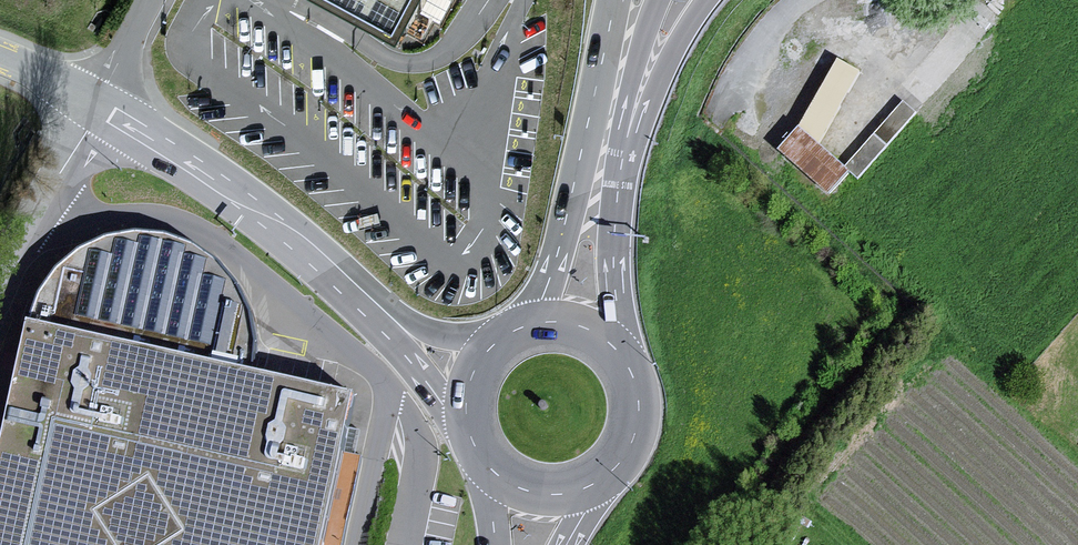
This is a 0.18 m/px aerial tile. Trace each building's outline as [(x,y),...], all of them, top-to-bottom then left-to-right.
[(389,30),(405,0),(332,0),(389,30)] [(37,324),(0,490),(0,544),(331,544),(364,394),(260,373),(262,342),(258,313),(244,286),(225,263),(200,246),(172,235),(142,233),(113,239),(86,251),(63,270),(46,295),(37,324)]
